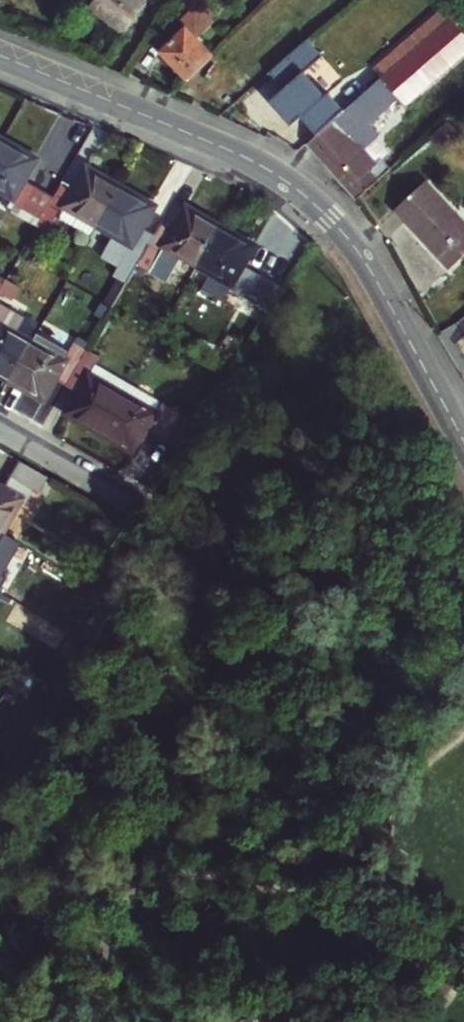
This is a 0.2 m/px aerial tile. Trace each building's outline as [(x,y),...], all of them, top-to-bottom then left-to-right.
[(94,7),(126,30),(148,0),(99,0),(94,7)] [(151,43),(188,79),(214,54),(177,18),(151,43)] [(361,97),(349,107),(307,144),(341,180),(357,199),(379,179),(371,170),(378,164),(366,149),(397,122),(394,118),(463,58),(463,35),(453,23),(385,82),(382,78),(361,97)] [(308,38),(269,72),(284,88),(269,101),(291,126),(301,117),(318,135),(344,112),(328,93),(325,96),(304,72),(322,57),(308,38)] [(0,152),(0,188),(18,198),(12,209),(42,226),(54,205),(58,196),(29,180),(40,159),(7,140),(0,152)] [(58,196),(54,205),(65,212),(62,217),(97,236),(103,225),(124,187),(91,168),(79,189),(67,182),(58,196)] [(428,183),(398,211),(451,270),(463,258),(463,222),(428,183)] [(124,187),(103,225),(136,245),(133,250),(146,258),(160,235),(146,227),(158,206),(124,187)] [(168,246),(202,266),(224,228),(189,207),(177,228),(167,222),(160,235),(146,258),(141,266),(153,273),(168,246)] [(232,289),(268,310),(282,288),(245,266),(257,246),(224,228),(202,266),(235,284),(232,289)] [(13,383),(35,345),(1,326),(5,319),(0,316),(0,375),(13,383)] [(71,388),(91,353),(80,346),(69,365),(35,345),(13,383),(48,403),(59,382),(71,388)] [(71,416),(104,435),(132,387),(100,368),(105,361),(91,353),(71,388),(82,395),(71,416)] [(132,387),(104,435),(138,455),(150,434),(179,451),(194,424),(132,387)] [(0,487),(0,532),(4,534),(23,501),(29,504),(36,493),(42,496),(51,479),(23,463),(7,491),(0,487)]
